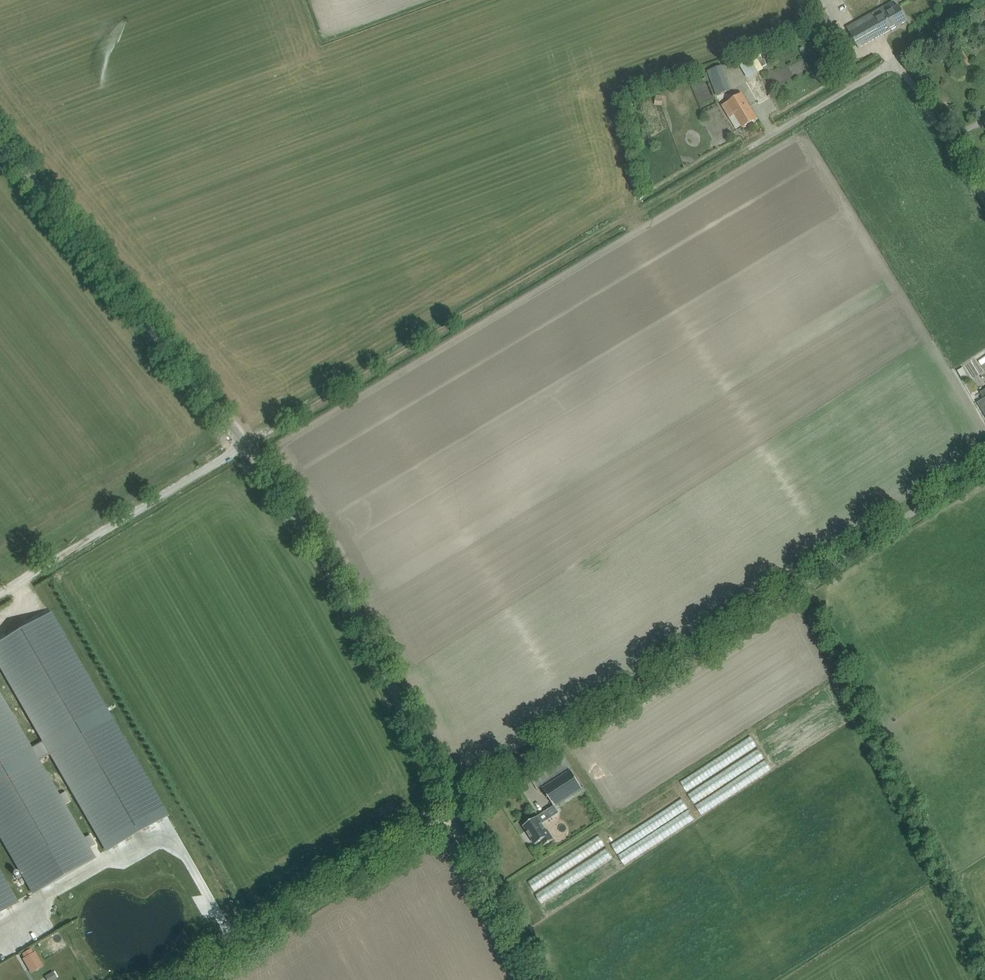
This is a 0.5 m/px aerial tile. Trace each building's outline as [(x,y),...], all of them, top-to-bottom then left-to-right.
[(907,21),(903,12),(898,4),(885,11),(882,6),(846,26),(859,48),(907,21)] [(759,71),(754,59),(741,65),(747,77),(759,71)] [(732,95),(721,64),(707,69),(718,100),(732,95)] [(762,81),(750,89),(759,103),(771,96),(762,81)] [(730,117),(735,114),(743,127),(757,119),(741,93),(722,104),(730,117)] [(957,370),(964,381),(970,378),(963,367),(957,370)] [(0,642),(0,665),(51,753),(107,849),(167,815),(111,718),(50,613),(0,642)] [(33,891),(93,857),(88,849),(90,848),(95,844),(90,835),(84,838),(83,839),(63,805),(65,804),(70,801),(65,792),(59,795),(58,796),(0,696),(0,834),(33,891)] [(753,736),(679,780),(685,790),(759,747),(753,736)] [(687,791),(701,814),(773,769),(759,747),(687,791)] [(571,770),(543,788),(554,806),(582,788),(571,770)] [(684,800),(610,841),(622,862),(696,821),(684,800)] [(538,817),(524,826),(536,845),(541,841),(544,846),(553,839),(547,830),(546,830),(538,817)] [(527,880),(548,914),(621,869),(600,835),(527,880)] [(16,901),(0,873),(0,911),(16,901)] [(23,958),(30,971),(41,964),(34,952),(33,953),(31,949),(22,954),(24,958),(23,958)] [(47,975),(50,979),(54,979),(57,979),(53,972),(47,975)]
